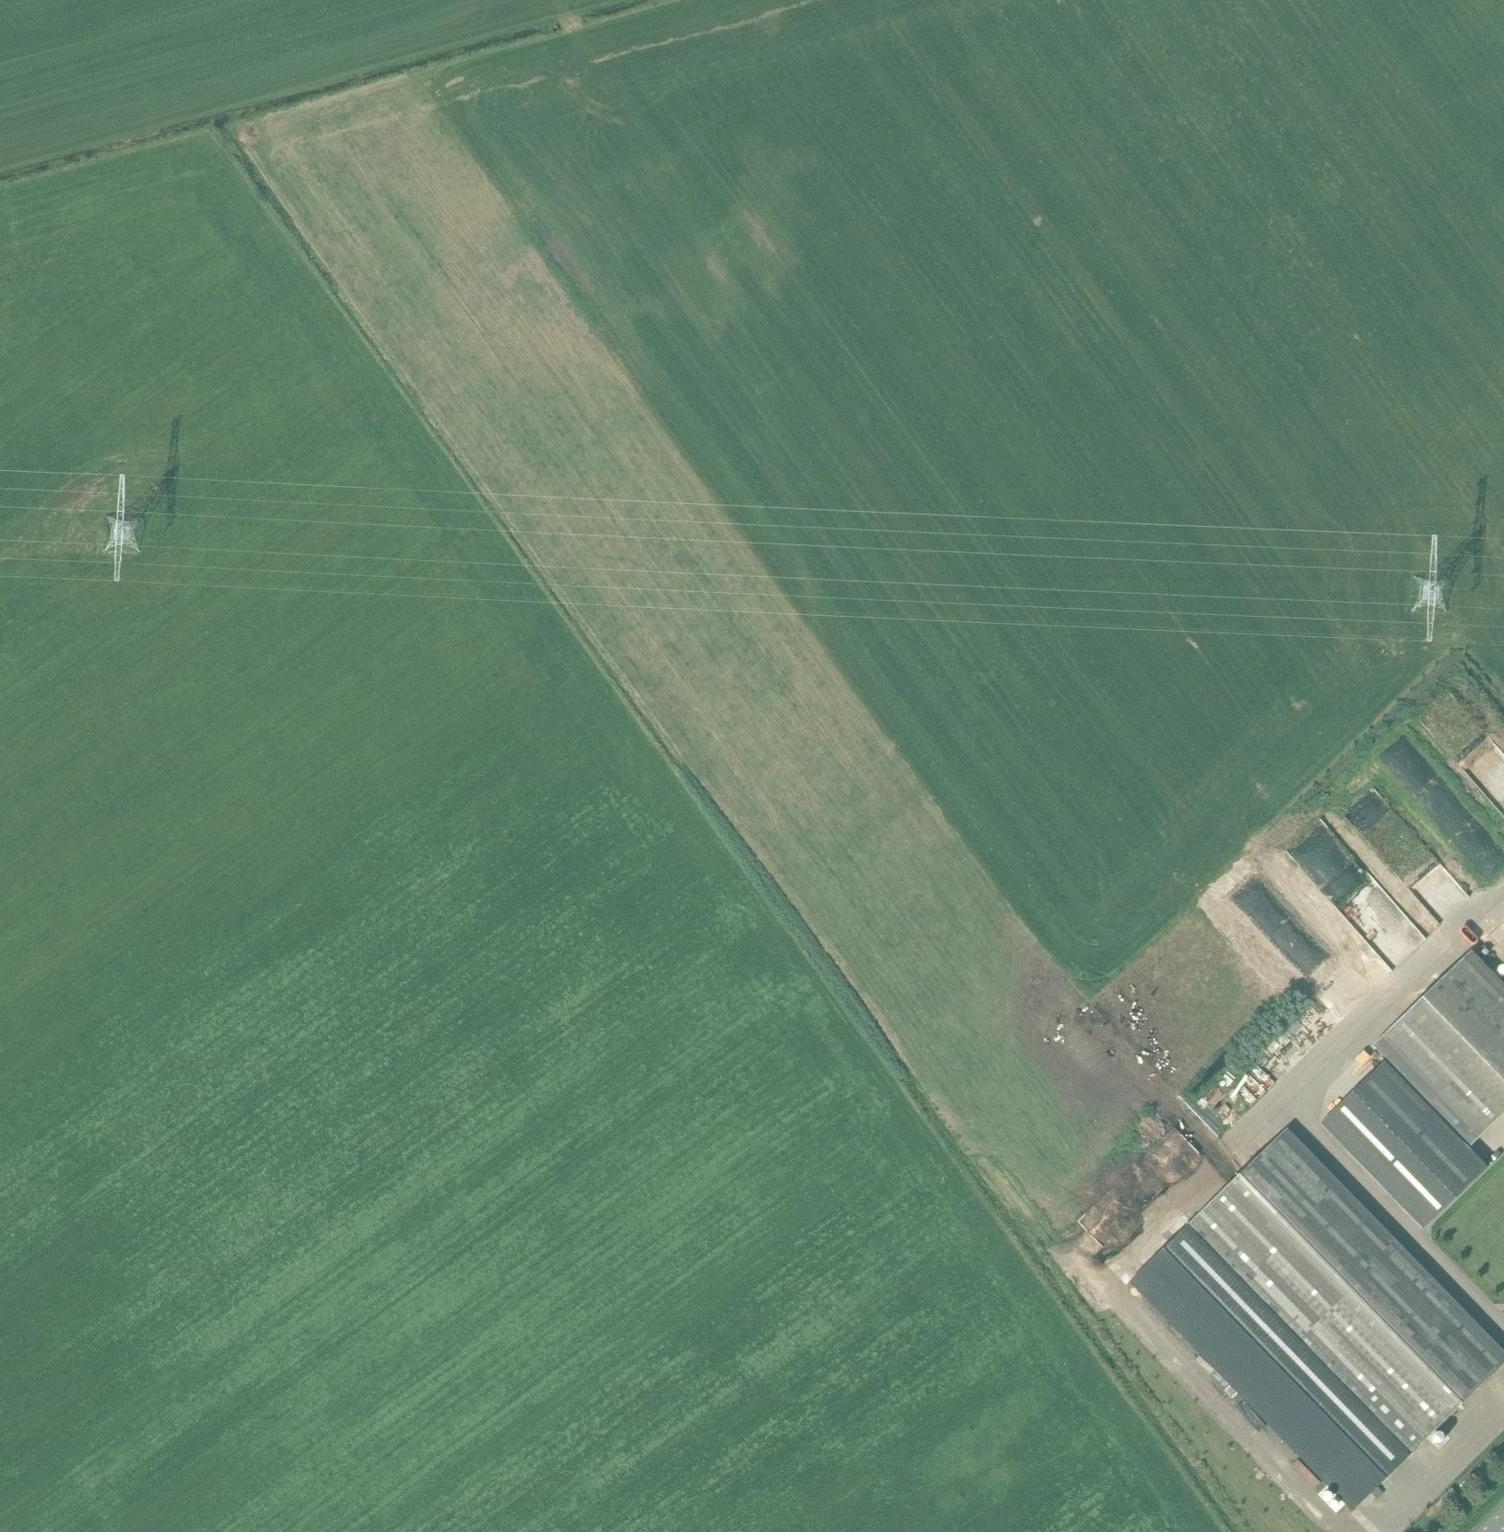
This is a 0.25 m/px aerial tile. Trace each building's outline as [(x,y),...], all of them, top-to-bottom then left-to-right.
[(1424,1229),(1487,1168),(1384,1062),(1321,1123),(1424,1229)] [(1503,1364),(1503,1352),(1287,1129),(1189,1223),(1412,1453),(1503,1364)] [(1189,1223),(1132,1279),(1355,1509),(1412,1453),(1189,1223)]
